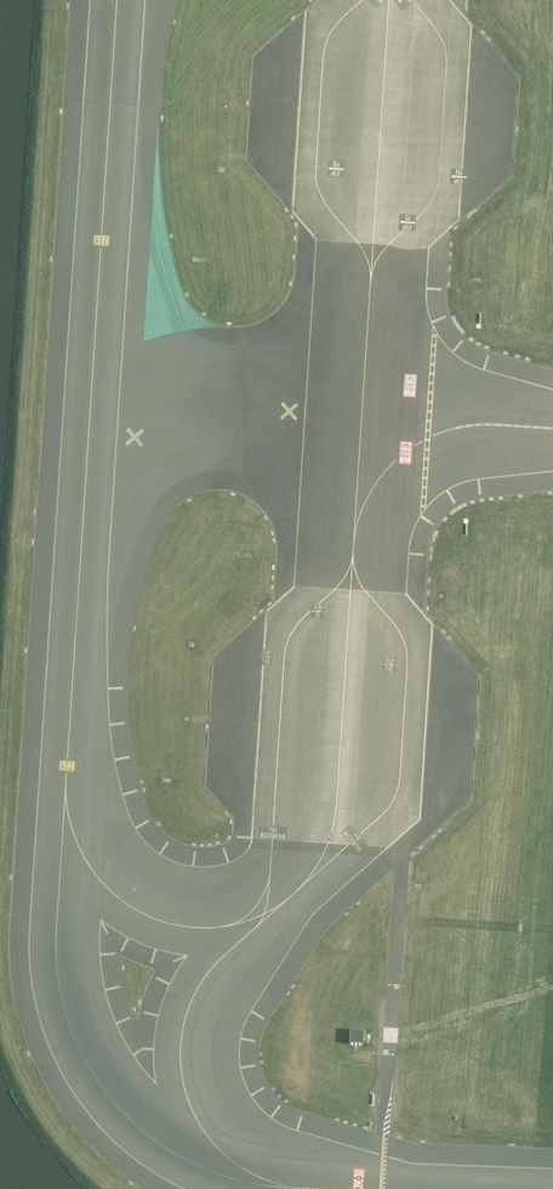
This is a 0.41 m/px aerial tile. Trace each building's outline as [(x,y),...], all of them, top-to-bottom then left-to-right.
[(348,1029),(348,1048),(365,1048),(365,1029),(348,1029)]
